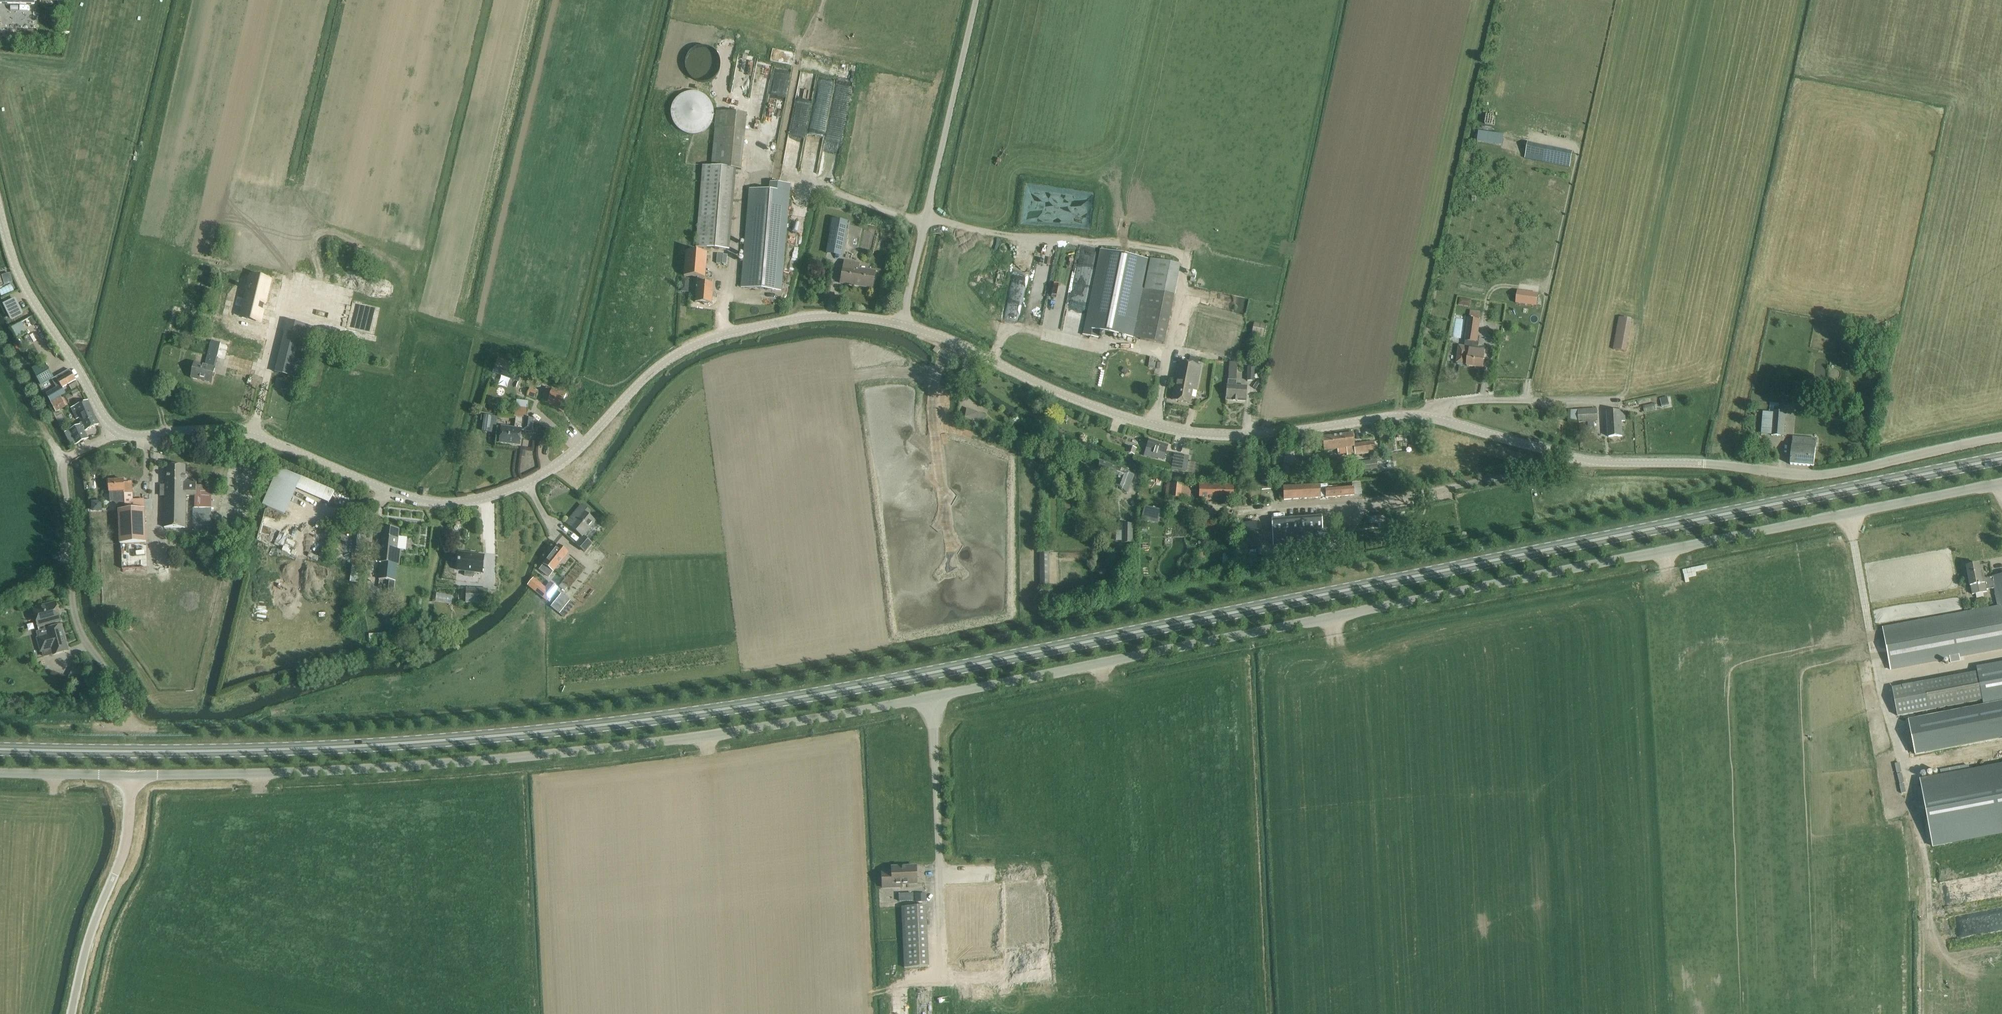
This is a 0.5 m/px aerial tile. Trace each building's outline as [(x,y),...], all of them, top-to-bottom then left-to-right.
[(798,101),(807,102),(807,100),(811,100),(811,91),(799,91),(798,101)] [(709,100),(708,98),(705,96),(702,94),(698,92),(695,92),(691,92),(688,92),(684,93),(681,95),(678,97),(675,100),(673,103),(672,106),(671,110),(671,113),(671,117),(672,120),(673,124),(675,127),(678,129),(681,131),(684,133),(687,134),(691,135),(694,135),(698,134),(701,133),(705,131),(707,129),(710,126),(711,123),(713,120),(714,117),(714,113),(714,110),(713,106),(711,103),(709,100)] [(697,239),(696,248),(727,250),(734,170),(741,171),(743,150),(745,130),(747,114),(716,111),(714,128),(714,130),(713,152),(712,154),(711,167),(702,167),(701,181),(697,239)] [(1530,141),(1527,157),(1571,167),(1575,151),(1530,141)] [(743,268),(741,287),(781,291),(783,272),(786,232),(790,192),(791,184),(770,182),(770,190),(750,188),(743,268)] [(829,245),(831,245),(835,246),(834,255),(841,256),(844,242),(836,240),(836,241),(830,240),(829,245)] [(1100,250),(1085,325),(1083,335),(1098,338),(1100,331),(1132,338),(1134,328),(1149,260),(1100,250)] [(686,251),(685,266),(684,276),(698,277),(696,302),(712,303),(713,293),(714,284),(713,284),(713,278),(705,278),(707,253),(686,251)] [(1150,290),(1142,329),(1140,339),(1164,344),(1166,334),(1180,266),(1150,259),(1145,289),(1150,290)] [(844,261),(841,283),(873,288),(875,272),(857,269),(858,264),(844,261)] [(1058,262),(1048,315),(1064,318),(1073,265),(1058,262)] [(1482,262),(1479,274),(1491,277),(1494,264),(1482,262)] [(999,270),(996,283),(1003,285),(1006,272),(999,270)] [(264,311),(272,279),(254,275),(246,306),(264,311)] [(682,278),(681,292),(689,292),(690,278),(682,278)] [(1518,290),(1516,303),(1537,306),(1539,294),(1518,290)] [(1460,298),(1459,305),(1470,307),(1471,300),(1460,298)] [(15,299),(4,305),(11,319),(22,313),(15,299)] [(1458,353),(1457,363),(1467,364),(1467,366),(1483,368),(1486,349),(1479,348),(1479,344),(1478,341),(1477,341),(1480,321),(1479,320),(1480,312),(1470,311),(1469,319),(1468,319),(1465,340),(1466,341),(1465,346),(1464,346),(1463,354),(1458,353)] [(1619,317),(1613,349),(1624,352),(1630,319),(1619,317)] [(23,322),(19,325),(22,331),(27,329),(23,322)] [(1251,334),(1263,337),(1265,325),(1254,323),(1251,334)] [(285,332),(278,362),(276,372),(299,378),(302,368),(308,337),(285,332)] [(1842,332),(1840,342),(1848,343),(1849,333),(1842,332)] [(221,343),(211,341),(205,367),(194,364),(194,368),(191,378),(200,380),(200,379),(204,380),(204,381),(212,383),(218,358),(217,358),(221,343)] [(1180,362),(1175,390),(1173,399),(1190,403),(1193,389),(1196,390),(1199,380),(1201,366),(1197,365),(1199,358),(1190,356),(1189,363),(1180,362)] [(1150,357),(1149,366),(1156,367),(1157,358),(1150,357)] [(499,358),(493,372),(519,382),(525,368),(499,358)] [(1255,366),(1248,365),(1247,380),(1254,381),(1255,366)] [(1246,401),(1246,391),(1247,386),(1236,386),(1236,380),(1237,366),(1229,366),(1228,380),(1228,385),(1227,385),(1226,400),(1233,400),(1234,398),(1237,399),(1237,401),(1246,401)] [(63,394),(60,388),(62,387),(62,388),(76,380),(70,369),(52,379),(57,388),(47,394),(51,401),(63,394)] [(43,383),(53,377),(49,370),(39,376),(43,383)] [(282,381),(280,388),(288,390),(290,383),(282,381)] [(556,402),(555,405),(561,408),(561,407),(560,407),(561,404),(562,405),(566,394),(557,391),(548,388),(544,398),(556,402)] [(530,389),(527,396),(535,399),(538,392),(530,389)] [(58,397),(52,401),(55,407),(62,403),(61,402),(63,401),(61,396),(59,398),(58,397)] [(1660,399),(1662,407),(1670,405),(1668,397),(1660,399)] [(509,410),(508,416),(515,417),(516,417),(527,418),(529,401),(517,400),(516,405),(516,411),(509,410)] [(84,431),(98,424),(88,401),(72,408),(77,419),(80,417),(84,424),(71,430),(77,443),(88,438),(84,431)] [(1655,403),(1643,406),(1645,412),(1656,409),(1655,403)] [(967,408),(965,419),(976,423),(978,413),(967,408)] [(1569,411),(1569,414),(1569,420),(1579,422),(1596,421),(1596,408),(1578,409),(1578,410),(1569,411)] [(1609,411),(1608,427),(1609,437),(1622,436),(1622,421),(1625,421),(1625,411),(1609,411)] [(1784,437),(1786,412),(1773,411),(1773,412),(1763,412),(1762,434),(1771,435),(1771,436),(1784,437)] [(497,432),(499,415),(485,413),(483,431),(497,432)] [(515,428),(514,428),(502,427),(501,432),(500,442),(519,445),(521,430),(532,431),(533,421),(533,419),(527,418),(516,417),(515,428)] [(1355,455),(1376,452),(1374,442),(1354,444),(1353,433),(1322,437),(1324,451),(1337,449),(1338,454),(1347,453),(1347,455),(1355,454),(1355,455)] [(1791,464),(1814,466),(1816,440),(1793,438),(1791,464)] [(1164,459),(1168,446),(1149,440),(1144,455),(1156,459),(1156,457),(1164,459)] [(1128,446),(1126,452),(1135,455),(1137,448),(1128,446)] [(1175,454),(1172,468),(1186,471),(1187,464),(1180,463),(1181,456),(1175,454)] [(1377,459),(1355,462),(1356,471),(1378,468),(1377,459)] [(1098,469),(1095,470),(1103,476),(1122,489),(1128,492),(1132,480),(1134,475),(1129,473),(1110,465),(1100,461),(1098,469)] [(1310,463),(1303,463),(1303,471),(1311,471),(1310,463)] [(165,482),(165,490),(163,490),(162,496),(165,496),(164,527),(185,528),(186,496),(211,496),(211,487),(197,487),(197,480),(186,480),(186,466),(166,465),(166,482),(165,482)] [(264,505),(287,514),(303,477),(280,467),(264,505)] [(145,500),(133,500),(132,483),(124,483),(124,480),(109,481),(110,492),(110,502),(118,501),(119,510),(145,509),(145,500)] [(1167,483),(1165,497),(1190,500),(1192,486),(1167,483)] [(1283,487),(1284,500),(1320,497),(1326,496),(1326,497),(1354,495),(1353,486),(1337,488),(1337,486),(1328,487),(1328,484),(1320,485),(1283,487)] [(1200,486),(1200,500),(1232,500),(1232,486),(1200,486)] [(596,522),(586,514),(589,511),(582,505),(573,516),(575,517),(568,524),(583,536),(576,544),(586,552),(592,544),(583,536),(596,522)] [(1144,506),(1141,519),(1157,523),(1160,510),(1144,506)] [(195,507),(195,531),(207,531),(209,531),(209,507),(196,507),(195,507)] [(145,509),(119,510),(121,544),(147,543),(145,509)] [(1274,545),(1323,541),(1331,541),(1330,525),(1322,526),(1322,517),(1272,520),(1274,545)] [(1256,522),(1240,523),(1242,547),(1258,546),(1256,522)] [(1133,524),(1122,524),(1122,542),(1133,542),(1133,524)] [(361,527),(361,535),(368,535),(369,527),(361,527)] [(383,528),(381,538),(379,562),(382,562),(381,579),(389,580),(388,592),(394,593),(397,564),(399,564),(401,549),(406,550),(407,538),(399,537),(399,530),(383,528)] [(359,545),(352,545),(351,558),(358,559),(359,545)] [(544,564),(539,570),(549,577),(551,574),(553,571),(568,552),(559,545),(544,564)] [(1049,552),(1039,552),(1040,585),(1050,584),(1049,552)] [(460,553),(458,570),(466,571),(465,576),(474,577),(475,572),(482,573),(484,556),(460,553)] [(350,581),(360,583),(362,566),(353,565),(350,581)] [(1987,591),(1986,590),(1995,588),(1998,606),(1883,628),(1891,671),(2001,650),(2001,575),(1992,576),(1992,577),(1985,579),(1983,572),(1981,572),(1980,565),(1967,567),(1972,594),(1987,591)] [(528,585),(527,586),(528,586),(547,601),(558,588),(550,581),(548,584),(546,587),(534,578),(529,583),(528,585)] [(467,588),(467,602),(487,603),(487,598),(493,599),(493,589),(467,588)] [(411,598),(409,610),(421,612),(423,599),(411,598)] [(43,655),(58,652),(67,649),(61,623),(51,626),(51,623),(61,621),(56,603),(34,609),(36,619),(38,627),(42,626),(42,628),(39,629),(39,631),(37,631),(38,637),(36,638),(40,652),(42,652),(43,655)] [(403,633),(395,639),(406,656),(415,650),(403,633)] [(76,663),(67,679),(77,685),(86,668),(76,663)] [(1924,682),(1893,688),(1895,698),(1896,705),(1891,706),(1893,715),(1897,714),(1898,716),(1930,710),(1983,700),(1984,701),(2001,697),(2001,663),(1977,668),(1978,672),(1924,682)] [(1932,728),(1933,734),(1958,731),(1955,711),(1922,715),(1924,729),(1932,728)] [(1963,741),(2001,734),(2001,712),(1959,721),(1963,741)] [(1924,783),(1932,832),(2001,822),(2001,771),(1924,783)] [(902,887),(902,884),(917,884),(916,866),(900,867),(900,874),(898,874),(899,877),(896,878),(896,880),(895,880),(895,882),(897,882),(897,887),(902,887)] [(883,888),(897,887),(897,882),(895,882),(895,880),(896,880),(896,878),(899,877),(898,874),(900,874),(900,867),(892,867),(892,871),(882,872),(883,888)] [(913,893),(899,893),(899,901),(914,900),(913,893)] [(926,893),(915,893),(915,901),(927,901),(926,893)] [(902,907),(902,917),(905,968),(929,966),(926,906),(902,907)]
